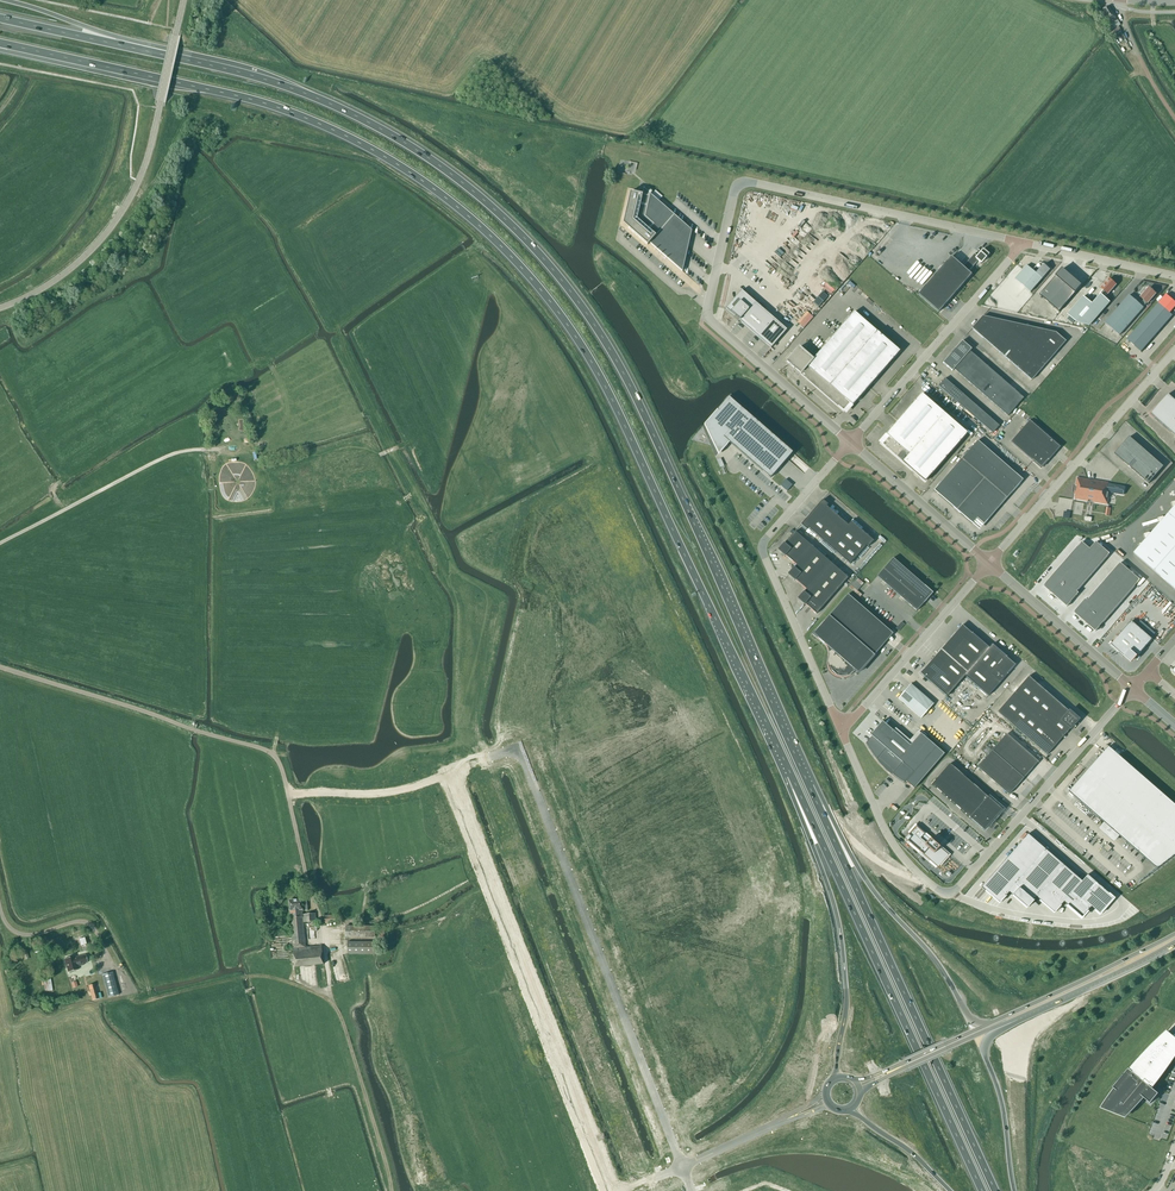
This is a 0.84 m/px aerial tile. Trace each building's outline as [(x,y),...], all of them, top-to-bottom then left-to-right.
[(1117,21),(1115,16),(1108,6),(1103,9),(1109,20),(1110,19),(1112,24),(1117,21)] [(1108,28),(1107,28),(1114,38),(1123,33),(1119,27),(1114,29),(1112,25),(1108,28)] [(631,161),(629,169),(636,171),(638,162),(631,161)] [(682,271),(692,230),(644,188),(642,195),(630,192),(623,224),(647,245),(650,243),(682,271)] [(869,252),(876,244),(863,233),(859,238),(864,242),(864,243),(868,246),(864,250),(866,252),(868,251),(869,252)] [(962,267),(951,257),(918,294),(938,312),(971,275),(968,272),(977,261),(981,264),(986,258),(980,253),(977,256),(974,254),(962,267)] [(1044,265),(1043,264),(1042,264),(1041,263),(1040,263),(1039,264),(1038,264),(1038,265),(1033,270),(1027,265),(1015,279),(1030,292),(1050,270),(1044,264),(1044,265)] [(1063,268),(1040,295),(1059,312),(1082,285),(1063,268)] [(1076,323),(1090,326),(1110,302),(1105,297),(1108,294),(1116,285),(1109,279),(1101,288),(1103,290),(1099,295),(1100,296),(1093,304),(1084,296),(1068,315),(1076,323)] [(1153,291),(1154,290),(1151,288),(1150,289),(1149,288),(1141,297),(1144,300),(1140,304),(1129,295),(1105,323),(1119,335),(1144,308),(1143,307),(1147,303),(1156,294),(1153,291)] [(787,330),(742,290),(726,309),(735,317),(736,316),(740,320),(739,320),(771,348),(787,330)] [(1127,340),(1141,352),(1173,316),(1172,316),(1170,313),(1174,307),(1174,302),(1166,295),(1166,294),(1127,340)] [(852,406),(899,351),(854,312),(813,360),(799,348),(787,362),(843,411),(850,404),(852,406)] [(1057,334),(1056,333),(1051,338),(1041,330),(1037,335),(1027,327),(1022,332),(1013,323),(1008,328),(999,320),(995,319),(987,317),(987,318),(982,317),(972,329),(973,330),(983,338),(1031,380),(1033,379),(1037,375),(1037,374),(1065,341),(1064,340),(1057,334)] [(970,351),(971,349),(962,341),(943,363),(952,371),(954,369),(1008,416),(1024,398),(970,351)] [(993,433),(999,426),(945,379),(938,386),(993,433)] [(925,482),(967,434),(921,394),(886,435),(888,437),(882,444),(925,482)] [(1168,394),(1151,414),(1174,435),(1174,400),(1168,394)] [(708,426),(708,427),(708,429),(709,430),(709,431),(709,433),(719,452),(725,445),(726,446),(727,445),(726,444),(728,441),(770,478),(793,453),(728,397),(717,410),(718,411),(712,417),(711,419),(711,420),(710,421),(709,422),(709,423),(709,424),(708,425),(708,426)] [(1049,460),(1060,447),(1029,420),(1010,442),(1032,461),(1032,462),(1033,462),(1033,461),(1041,468),(1048,460),(1048,461),(1049,461),(1049,460)] [(1130,437),(1115,454),(1149,484),(1164,467),(1130,437)] [(984,524),(1023,480),(977,441),(934,490),(972,524),(977,518),(984,524)] [(1075,491),(1074,494),(1076,494),(1075,499),(1088,501),(1089,499),(1093,500),(1093,502),(1107,504),(1109,493),(1123,495),(1125,487),(1108,484),(1108,483),(1080,478),(1077,478),(1077,480),(1076,486),(1079,486),(1078,492),(1075,491)] [(806,519),(801,525),(806,529),(808,528),(850,564),(867,545),(868,547),(873,541),(851,521),(848,525),(826,507),(828,505),(822,500),(817,506),(818,506),(807,519),(806,519)] [(1134,554),(1174,589),(1174,507),(1134,554)] [(1073,520),(1075,512),(1065,510),(1063,518),(1073,520)] [(785,556),(796,565),(794,568),(794,567),(793,568),(794,568),(788,574),(794,580),(795,581),(795,580),(806,590),(804,592),(803,592),(803,593),(798,599),(804,604),(804,605),(805,604),(816,614),(848,578),(795,532),(784,544),(784,543),(783,544),(784,544),(779,550),(785,555),(784,556),(785,556)] [(1082,542),(1044,586),(1067,607),(1079,593),(1077,591),(1110,554),(1096,542),(1090,549),(1082,542)] [(933,593),(893,558),(877,576),(917,611),(933,593)] [(1086,599),(1074,613),(1096,631),(1140,580),(1120,563),(1088,600),(1086,599)] [(858,673),(886,642),(883,639),(890,631),(848,594),(813,634),(825,644),(826,645),(826,646),(827,647),(827,648),(827,649),(828,650),(828,651),(828,652),(828,654),(827,661),(827,662),(827,663),(827,664),(827,665),(828,666),(828,667),(828,668),(829,669),(829,671),(830,672),(831,673),(832,673),(833,674),(833,675),(834,675),(835,676),(836,676),(837,677),(839,677),(840,677),(841,677),(843,677),(844,677),(845,677),(846,677),(847,677),(848,676),(849,676),(850,675),(851,674),(852,674),(853,673),(855,670),(858,673)] [(1138,655),(1152,639),(1132,621),(1118,637),(1111,645),(1124,656),(1125,655),(1131,661),(1137,654),(1138,655)] [(923,670),(920,673),(924,676),(923,677),(924,677),(947,696),(965,676),(988,696),(1007,674),(1008,674),(1007,673),(1015,665),(1006,657),(1007,657),(1007,656),(1006,657),(992,644),(989,648),(972,633),(973,633),(972,633),(972,634),(962,625),(959,629),(960,630),(924,671),(923,670)] [(892,635),(899,640),(903,635),(893,627),(890,631),(894,633),(892,635)] [(1069,712),(1028,677),(997,712),(1047,755),(1070,729),(1078,720),(1069,711),(1069,712)] [(921,718),(934,704),(911,684),(898,698),(921,718)] [(910,746),(882,721),(870,735),(872,736),(866,743),(868,746),(869,749),(871,751),(873,754),(875,756),(877,759),(878,757),(894,772),(892,774),(894,776),(895,777),(897,779),(899,780),(902,781),(904,783),(905,781),(914,789),(944,754),(920,734),(910,746)] [(1009,795),(1038,762),(1006,734),(977,767),(1009,795)] [(1101,827),(1107,833),(1115,840),(1119,835),(1157,868),(1138,883),(1139,883),(1174,855),(1174,804),(1121,757),(1109,746),(1069,792),(1105,823),(1101,827)] [(1002,810),(950,764),(932,784),(984,830),(985,829),(984,828),(986,826),(987,826),(990,823),(989,822),(992,819),(994,821),(995,821),(992,819),(995,816),(996,817),(999,813),(998,812),(1000,809),(1001,810),(1002,810)] [(948,855),(915,826),(904,839),(908,842),(907,843),(909,845),(910,844),(919,852),(918,853),(929,862),(930,861),(938,868),(948,855)] [(1028,834),(981,887),(999,903),(1009,892),(1027,908),(1036,897),(1054,913),(1063,902),(1081,918),(1091,907),(1100,915),(1114,898),(1087,875),(1081,881),(1028,834)] [(306,947),(303,922),(316,921),(315,914),(303,915),(302,910),(303,910),(302,900),(289,901),(291,918),(290,918),(295,967),(324,964),(322,945),(306,947)] [(324,916),(325,924),(336,923),(335,915),(324,916)] [(346,938),(375,938),(375,927),(346,927),(346,938)] [(347,954),(377,954),(377,942),(347,942),(347,954)] [(74,955),(64,958),(68,973),(78,970),(77,965),(87,962),(85,954),(74,957),(74,955)] [(102,975),(108,998),(119,995),(113,972),(102,975)] [(43,980),(45,991),(52,990),(50,979),(43,980)] [(99,999),(95,984),(88,985),(93,1000),(99,999)] [(1174,1055),(1174,1041),(1165,1033),(1132,1072),(1129,1069),(1113,1088),(1117,1091),(1104,1106),(1125,1115),(1141,1096),(1150,1104),(1159,1094),(1149,1086),(1174,1055)]
